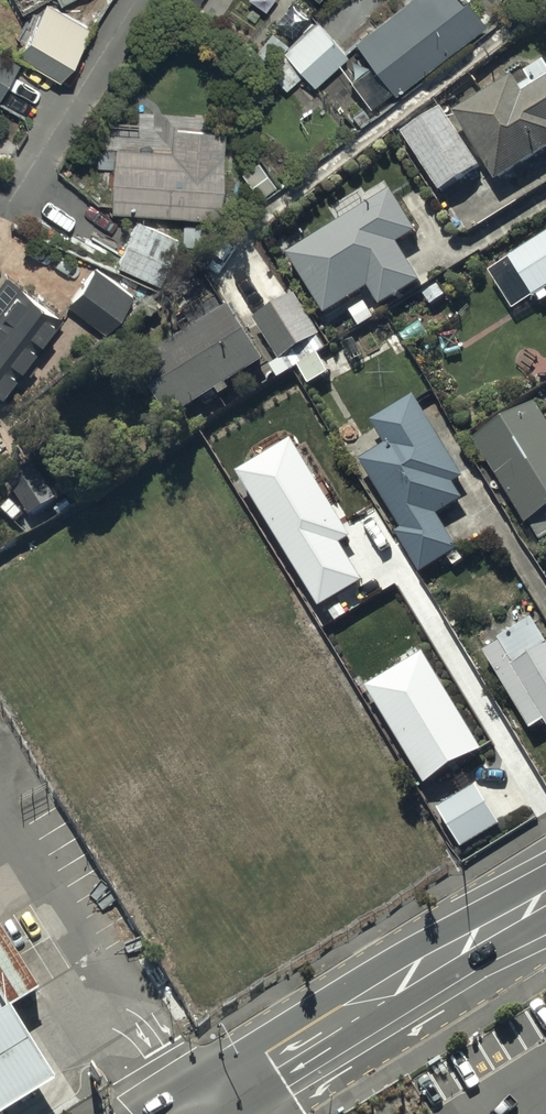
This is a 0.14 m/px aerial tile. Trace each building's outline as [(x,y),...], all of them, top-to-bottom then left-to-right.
[(354,45),(373,69),(354,84),(373,110),(393,94),(396,98),(487,29),(465,0),(413,0),(354,45)] [(47,7),(17,58),(62,86),(92,34),(47,7)] [(313,87),(317,90),(349,62),(317,24),(265,70),(285,93),(293,87),(302,97),(313,87)] [(22,66),(0,52),(0,102),(22,66)] [(545,68),(527,79),(537,95),(525,102),(514,85),(455,123),(498,189),(545,160),(545,69),(545,68)] [(441,113),(401,140),(443,203),(484,175),(441,113)] [(119,127),(112,217),(220,225),(227,135),(210,133),(211,127),(182,124),(181,132),(119,127)] [(394,196),(287,264),(326,324),(371,296),(383,314),(423,289),(400,252),(421,239),(394,196)] [(139,227),(120,271),(161,290),(181,246),(139,227)] [(488,278),(515,319),(538,304),(542,309),(545,307),(545,241),(488,278)] [(98,270),(69,310),(107,337),(136,297),(98,270)] [(0,290),(0,404),(4,407),(64,322),(7,281),(0,290)] [(289,364),(296,376),(300,374),(311,394),(332,381),(321,362),(327,357),(319,344),(323,342),(298,300),(255,326),(280,367),(289,364)] [(232,314),(137,372),(171,428),(267,370),(232,314)] [(465,485),(419,406),(374,432),(385,452),(362,465),(401,534),(395,538),(422,579),(462,557),(439,521),(465,506),(457,491),(465,485)] [(539,551),(545,547),(545,422),(539,410),(474,449),(530,541),(532,539),(539,551)] [(295,446),(241,478),(321,613),(366,587),(343,548),(353,543),(295,446)] [(533,625),(484,656),(535,737),(545,730),(545,646),(533,625)] [(425,657),(369,692),(429,789),(485,754),(425,657)] [(478,792),(440,817),(468,860),(506,835),(478,792)] [(7,1007),(40,986),(0,923),(0,1011),(7,1007)] [(48,1073),(32,1048),(7,1007),(0,1011),(0,1103),(48,1073)]
